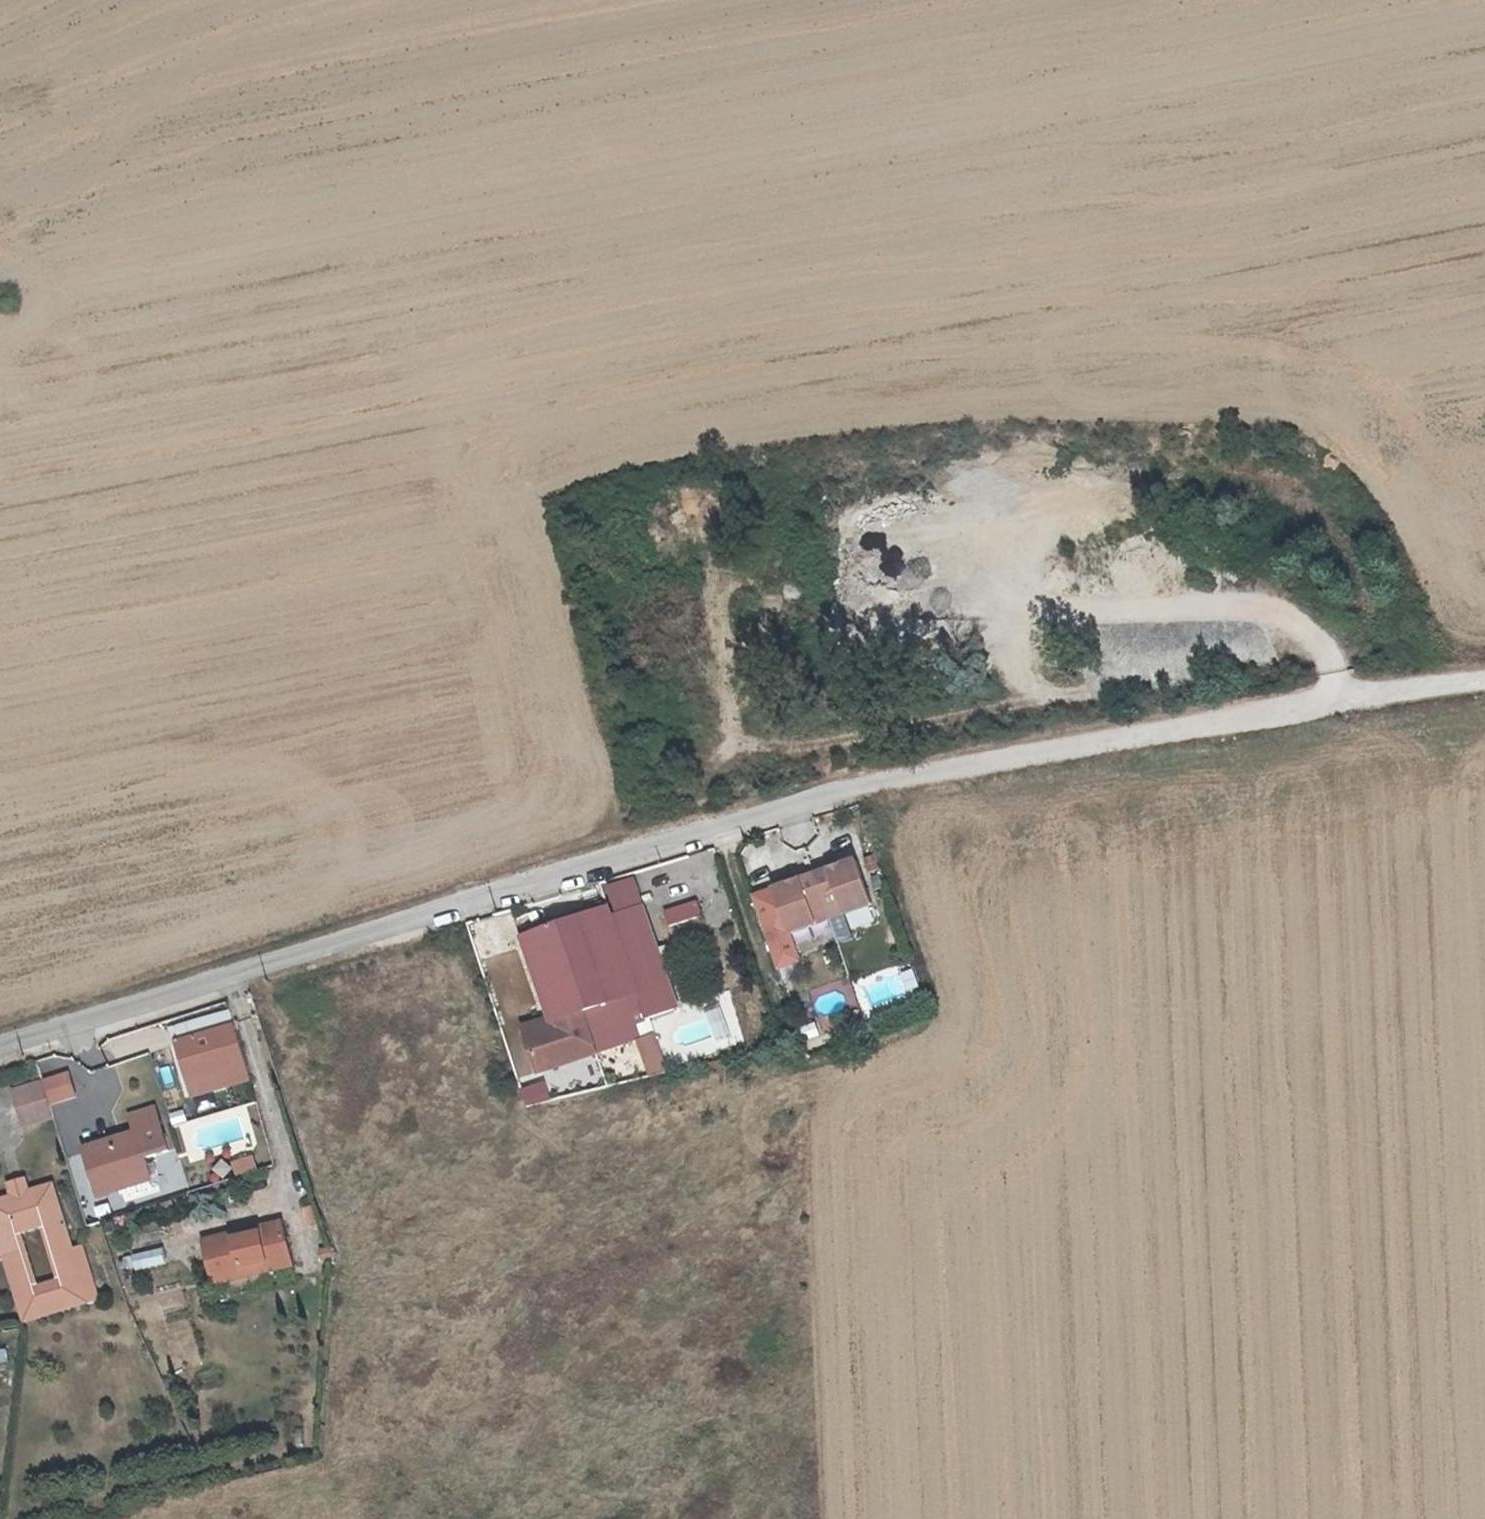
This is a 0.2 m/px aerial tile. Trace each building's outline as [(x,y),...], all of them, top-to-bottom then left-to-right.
[(866,855),(776,888),(797,939),(884,906),(866,855)] [(665,912),(672,928),(705,914),(699,899),(665,912)] [(524,940),(555,1026),(586,1015),(598,1047),(601,1055),(646,1038),(641,1024),(681,1009),(647,909),(617,920),(613,909),(524,940)] [(586,1015),(555,1026),(557,1032),(532,1041),(544,1075),(567,1066),(565,1059),(598,1047),(586,1015)] [(177,1040),(188,1078),(242,1062),(231,1025),(177,1040)] [(188,1078),(192,1093),(247,1077),(242,1062),(188,1078)] [(72,1075),(48,1082),(52,1100),(53,1103),(77,1097),(72,1075)] [(47,1081),(18,1089),(23,1107),(52,1100),(47,1081)] [(529,1107),(552,1101),(547,1081),(523,1088),(529,1107)] [(135,1125),(132,1126),(147,1185),(151,1184),(148,1175),(157,1172),(153,1154),(143,1156),(142,1149),(166,1142),(154,1099),(129,1106),(135,1125)] [(28,1126),(57,1118),(53,1103),(52,1100),(23,1107),(28,1126)] [(118,1192),(147,1185),(132,1126),(82,1139),(97,1188),(117,1183),(118,1192)] [(234,1161),(239,1176),(260,1170),(255,1155),(234,1161)] [(1,1175),(5,1190),(25,1185),(20,1171),(1,1175)] [(18,1230),(35,1226),(41,1224),(51,1266),(60,1264),(63,1277),(54,1279),(59,1295),(89,1286),(79,1244),(68,1247),(49,1178),(25,1185),(5,1190),(0,1192),(0,1260),(11,1307),(31,1302),(12,1232),(18,1230)] [(93,1302),(89,1286),(59,1295),(54,1279),(51,1266),(41,1224),(35,1226),(50,1281),(31,1285),(18,1230),(12,1232),(31,1302),(11,1307),(15,1323),(93,1302)] [(265,1270),(289,1265),(281,1225),(256,1230),(258,1237),(225,1244),(224,1237),(203,1241),(213,1283),(242,1275),(242,1269),(263,1264),(265,1270)] [(130,1252),(133,1267),(162,1262),(160,1247),(130,1252)] [(289,1265),(265,1270),(265,1274),(290,1267),(289,1265)]
